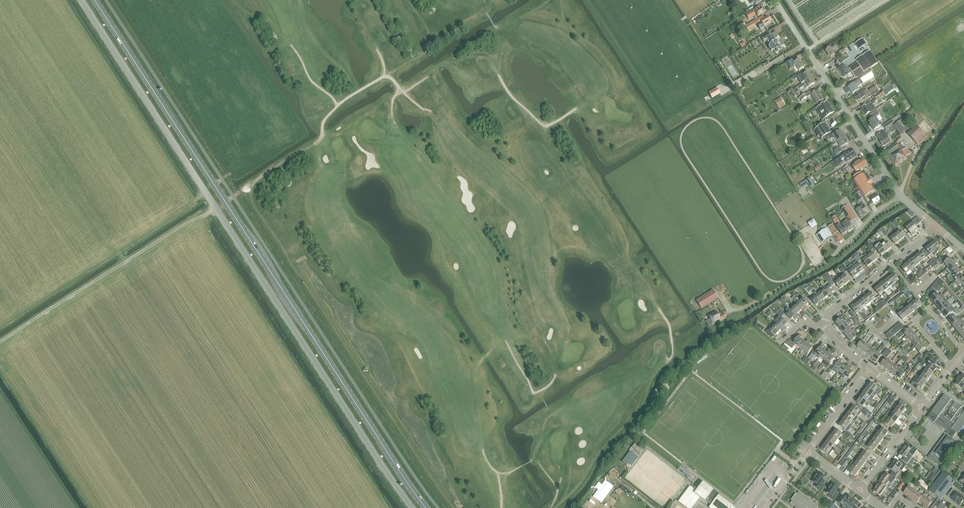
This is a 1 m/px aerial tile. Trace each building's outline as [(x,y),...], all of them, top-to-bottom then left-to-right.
[(764,11),(765,10),(764,8),(763,9),(762,8),(760,9),(759,7),(756,9),(746,15),(749,20),(755,16),(754,15),(756,14),(757,16),(765,12),(764,11)] [(771,22),(768,17),(764,19),(763,16),(758,20),(759,22),(761,21),(762,23),(758,26),(761,30),(765,28),(764,26),(771,22)] [(783,49),(775,37),(773,38),(769,32),(761,38),(764,42),(768,40),(768,41),(768,42),(770,45),(769,47),(771,51),(774,51),(776,54),(783,49)] [(867,44),(863,39),(855,44),(859,49),(867,44)] [(833,51),(837,49),(835,46),(831,48),(826,51),(831,58),(836,55),(833,51)] [(871,68),(878,63),(870,51),(863,55),(871,68)] [(856,60),(858,63),(864,73),(869,69),(871,68),(863,55),(856,60)] [(800,60),(795,64),(792,59),(786,63),(790,69),(796,66),(799,71),(805,68),(800,60)] [(864,73),(858,63),(848,70),(845,65),(838,70),(843,78),(852,72),(856,79),(859,77),(865,73),(864,73)] [(863,84),(874,77),(870,70),(865,73),(859,77),(859,78),(861,81),(863,84)] [(797,78),(802,85),(812,78),(808,73),(803,76),(802,75),(801,75),(800,73),(794,77),(795,79),(797,78)] [(807,89),(809,88),(815,84),(812,78),(802,85),(799,87),(800,89),(805,86),(807,89)] [(863,84),(861,81),(855,84),(849,88),(849,87),(845,90),(848,94),(851,91),(853,94),(859,90),(858,88),(863,85),(863,84)] [(855,96),(858,101),(866,95),(868,98),(873,95),(874,97),(880,93),(879,90),(876,86),(867,92),(866,89),(855,96)] [(717,88),(713,91),(714,92),(710,94),(712,98),(720,93),(717,88)] [(885,90),(880,93),(874,97),(872,98),(874,101),(875,103),(888,94),(885,90)] [(811,91),(806,94),(800,98),(802,101),(808,98),(812,95),(818,104),(824,100),(818,91),(813,94),(811,91)] [(822,139),(825,136),(831,132),(825,123),(826,122),(826,120),(825,118),(834,113),(827,102),(818,108),(821,112),(819,114),(820,116),(822,115),(824,117),(823,119),(822,120),(822,121),(821,123),(822,125),(816,129),(818,132),(820,135),(822,139)] [(866,106),(862,109),(867,115),(871,113),(876,110),(873,105),(871,103),(866,106)] [(872,120),(870,122),(872,125),(875,130),(883,125),(882,123),(878,117),(872,120)] [(912,128),(905,118),(894,126),(901,136),(912,128)] [(885,129),(892,125),(892,124),(890,121),(883,126),(885,129)] [(880,141),(884,147),(891,142),(888,137),(897,131),(892,125),(885,129),(887,131),(882,134),(881,133),(877,136),(880,141)] [(918,146),(927,138),(919,129),(910,137),(918,146)] [(844,136),(840,130),(835,133),(833,131),(831,132),(825,136),(827,140),(834,137),(836,141),(844,136)] [(844,136),(836,141),(839,145),(834,151),(837,155),(845,150),(843,146),(848,143),(844,136)] [(906,157),(911,154),(907,148),(905,149),(901,143),(898,146),(897,144),(887,150),(889,154),(888,155),(895,166),(907,158),(906,157)] [(857,156),(853,149),(847,153),(846,152),(838,157),(839,159),(836,161),(838,165),(842,162),(841,160),(845,158),(848,162),(857,156)] [(854,169),(856,172),(860,169),(861,171),(863,169),(864,169),(865,170),(867,168),(867,167),(867,166),(868,166),(866,162),(863,159),(854,165),(852,166),(854,169)] [(853,178),(865,197),(867,196),(872,193),(875,191),(864,175),(863,176),(861,173),(853,178)] [(810,186),(813,185),(809,178),(799,184),(801,188),(808,183),(810,186)] [(855,195),(859,201),(864,198),(860,192),(856,194),(855,195)] [(877,195),(875,197),(873,194),(870,197),(872,199),(871,199),(872,201),(868,203),(871,208),(879,203),(878,201),(880,200),(877,195)] [(842,224),(843,226),(848,232),(853,229),(850,225),(852,224),(851,223),(855,220),(846,206),(842,209),(849,220),(842,224)] [(865,215),(868,213),(864,206),(857,211),(862,219),(866,217),(865,215)] [(913,235),(915,234),(915,232),(918,229),(916,226),(923,221),(922,220),(918,217),(911,222),(913,224),(907,229),(911,235),(912,234),(912,235),(913,235)] [(814,218),(807,222),(808,224),(798,230),(801,235),(818,225),(814,218)] [(825,224),(818,229),(821,233),(828,229),(825,224)] [(839,244),(844,241),(834,225),(828,229),(821,233),(817,236),(822,244),(834,236),(839,244)] [(843,236),(848,232),(843,226),(842,227),(840,225),(837,227),(843,236)] [(900,231),(895,235),(900,241),(905,237),(900,231)] [(895,245),(900,241),(895,235),(893,237),(892,236),(890,237),(891,238),(890,239),(895,245)] [(886,252),(891,248),(886,242),(885,241),(883,242),(884,244),(881,246),(886,252)] [(936,241),(931,245),(937,253),(940,252),(938,249),(940,247),(941,246),(941,245),(941,243),(941,242),(940,241),(939,241),(938,241),(937,241),(936,241)] [(875,247),(872,242),(869,244),(870,245),(873,249),(875,252),(877,251),(881,256),(886,252),(881,246),(880,244),(875,247)] [(870,254),(868,257),(873,263),(878,259),(873,253),(872,253),(871,251),(873,249),(869,244),(867,246),(869,249),(867,251),(870,254)] [(935,255),(937,253),(931,245),(926,249),(931,255),(933,253),(935,255)] [(918,255),(916,257),(921,262),(923,265),(925,263),(923,261),(926,259),(921,253),(920,252),(919,252),(918,254),(918,255)] [(861,257),(859,254),(856,256),(860,261),(862,259),(863,260),(863,261),(868,267),(873,263),(868,257),(866,255),(864,256),(863,256),(862,256),(861,257)] [(864,270),(859,264),(858,264),(858,263),(860,261),(856,256),(855,257),(854,258),(856,262),(854,263),(856,266),(854,268),(859,274),(864,270)] [(916,266),(921,262),(916,257),(912,260),(916,266)] [(932,261),(936,266),(940,263),(943,260),(940,257),(935,261),(934,259),(932,261)] [(948,268),(956,261),(955,259),(953,261),(950,258),(944,263),(948,268)] [(914,268),(916,266),(912,260),(907,264),(912,270),(914,274),(917,272),(914,268)] [(926,269),(927,270),(928,272),(930,270),(933,268),(935,267),(936,266),(932,261),(929,264),(930,265),(926,269)] [(958,263),(956,261),(948,268),(952,272),(958,268),(956,265),(958,263)] [(907,274),(912,270),(907,264),(902,268),(907,274)] [(845,265),(842,267),(846,272),(848,270),(849,271),(849,272),(854,278),(859,274),(854,268),(851,270),(849,267),(847,269),(845,265)] [(962,273),(962,272),(963,271),(963,270),(962,269),(960,270),(958,268),(952,272),(950,274),(952,277),(955,281),(962,276),(961,274),(962,273)] [(898,284),(897,282),(899,280),(894,274),(889,278),(896,286),(898,284)] [(832,278),(829,275),(827,277),(831,282),(833,280),(835,283),(840,289),(845,285),(840,279),(839,277),(836,279),(834,276),(832,278)] [(845,275),(840,279),(845,285),(850,281),(845,275)] [(963,286),(963,278),(962,276),(955,281),(959,285),(960,286),(962,284),(963,287),(963,286)] [(827,282),(823,286),(832,297),(834,295),(832,293),(835,291),(832,287),(834,285),(831,282),(827,277),(824,279),(827,282)] [(894,288),(896,286),(889,278),(885,282),(890,288),(892,286),(894,288)] [(885,292),(890,288),(885,282),(880,286),(885,292)] [(830,298),(832,297),(823,286),(820,287),(823,290),(821,292),(825,298),(828,296),(830,298)] [(885,292),(880,286),(875,289),(880,296),(882,294),(884,296),(887,294),(885,292)] [(702,309),(719,299),(713,290),(697,301),(702,309)] [(823,301),(825,298),(821,292),(818,294),(816,291),(813,293),(816,296),(822,304),(824,303),(823,301)] [(808,308),(806,306),(809,303),(803,298),(801,300),(794,293),(792,295),(793,297),(806,309),(808,308)] [(871,302),(876,299),(871,293),(866,296),(871,302)] [(939,296),(937,293),(931,298),(935,303),(944,296),(942,293),(939,296)] [(820,306),(822,304),(816,296),(811,300),(816,306),(819,304),(820,306)] [(871,302),(866,296),(861,300),(866,306),(871,302)] [(946,299),(946,298),(944,296),(935,303),(939,308),(947,301),(946,299)] [(797,304),(794,306),(800,312),(803,309),(804,311),(806,309),(793,297),(792,299),(797,304)] [(912,298),(910,300),(917,309),(922,305),(917,299),(915,301),(912,298)] [(861,300),(857,304),(863,313),(865,311),(864,309),(866,306),(861,300)] [(917,309),(910,300),(907,302),(910,305),(908,307),(913,313),(917,309)] [(878,312),(883,308),(885,306),(881,301),(879,303),(880,305),(876,309),(878,312)] [(949,308),(951,306),(951,305),(947,301),(939,308),(943,313),(949,308)] [(852,308),(857,314),(859,312),(861,315),(863,313),(857,304),(852,308)] [(953,311),(955,310),(952,305),(951,306),(949,308),(943,313),(946,317),(948,316),(952,313),(952,312),(953,311)] [(790,307),(788,309),(797,318),(799,316),(797,314),(800,312),(794,306),(792,309),(790,307)] [(901,308),(903,311),(908,317),(913,313),(908,307),(905,309),(903,306),(901,308)] [(796,320),(797,318),(788,309),(786,311),(788,312),(786,315),(791,320),(794,318),(796,320)] [(903,321),(908,317),(903,311),(898,315),(903,321)] [(721,315),(720,314),(718,315),(716,312),(708,316),(710,319),(706,322),(708,326),(713,324),(713,325),(721,320),(726,317),(724,314),(721,315)] [(961,319),(960,317),(958,319),(956,317),(956,316),(951,320),(949,321),(953,326),(961,319)] [(778,322),(785,330),(787,328),(785,326),(788,324),(782,318),(782,319),(781,318),(780,317),(776,321),(778,322)] [(836,323),(840,328),(848,322),(846,319),(844,321),(842,318),(836,323)] [(961,319),(953,326),(957,331),(963,325),(963,323),(961,319)] [(781,330),(783,332),(785,330),(778,322),(776,321),(774,323),(776,324),(773,327),(779,332),(781,330)] [(850,324),(848,322),(840,328),(844,333),(850,328),(848,325),(850,324)] [(776,335),(779,332),(773,327),(769,331),(768,330),(766,332),(770,336),(772,334),(774,337),(775,337),(776,338),(778,336),(776,335)] [(844,333),(847,338),(856,331),(854,329),(852,331),(850,328),(844,333)] [(904,338),(906,340),(908,338),(914,334),(910,329),(905,333),(907,336),(904,338)] [(857,333),(856,331),(847,338),(851,343),(857,338),(855,335),(857,333)] [(912,343),(918,338),(914,334),(908,338),(912,343)] [(794,342),(791,340),(789,343),(794,347),(795,345),(798,347),(803,341),(800,339),(802,336),(800,335),(798,337),(794,342)] [(911,348),(913,350),(922,343),(918,338),(912,343),(914,345),(911,348)] [(803,350),(809,342),(807,340),(806,343),(803,341),(798,347),(801,349),(799,351),(801,353),(803,350)] [(857,347),(863,351),(867,345),(862,341),(857,347)] [(810,346),(812,344),(810,342),(803,351),(808,355),(813,348),(810,346)] [(920,352),(926,348),(922,343),(916,348),(920,352)] [(819,359),(820,357),(825,351),(822,349),(824,347),(822,345),(820,347),(819,349),(817,347),(812,354),(819,359)] [(872,348),(867,345),(863,351),(867,355),(872,348)] [(867,355),(872,358),(877,352),(872,348),(867,355)] [(874,360),(874,361),(876,363),(876,362),(877,362),(882,356),(879,354),(881,351),(879,350),(877,352),(872,358),(874,360)] [(828,353),(825,351),(820,357),(825,361),(831,353),(829,351),(828,353)] [(832,356),(833,354),(831,353),(825,361),(830,365),(835,359),(832,356)] [(919,360),(923,356),(921,354),(916,358),(914,361),(916,363),(919,360)] [(833,370),(838,374),(844,365),(841,363),(843,361),(841,359),(839,362),(839,361),(833,370)] [(881,365),(886,368),(891,362),(892,361),(890,359),(888,361),(886,359),(881,365)] [(923,366),(927,369),(933,373),(937,368),(934,367),(937,363),(931,359),(928,363),(930,364),(929,366),(925,364),(923,366)] [(892,361),(886,369),(891,372),(895,366),(891,363),(892,361)] [(847,367),(844,365),(838,374),(842,377),(850,367),(848,365),(847,367)] [(891,372),(896,376),(902,367),(900,365),(898,368),(895,366),(891,372)] [(851,370),(852,368),(850,367),(842,377),(845,379),(846,377),(849,379),(854,373),(851,370)] [(907,376),(912,369),(909,367),(905,372),(905,373),(902,371),(904,369),(902,368),(896,376),(901,380),(905,374),(907,376)] [(927,369),(923,374),(929,378),(933,373),(927,369)] [(919,374),(917,376),(926,383),(929,378),(923,374),(921,376),(919,374)] [(926,383),(917,376),(911,385),(916,389),(919,386),(922,388),(926,383)] [(957,378),(956,380),(958,382),(956,385),(963,391),(963,383),(957,378)] [(882,391),(871,383),(868,388),(877,394),(878,396),(882,391)] [(877,394),(868,388),(864,393),(873,399),(877,394)] [(873,399),(864,393),(861,397),(867,402),(869,404),(873,399)] [(926,418),(938,427),(939,427),(940,427),(947,432),(946,433),(953,438),(957,432),(959,433),(963,426),(963,411),(961,408),(962,408),(955,403),(955,404),(951,401),(951,400),(945,395),(938,404),(928,417),(927,418),(926,418)] [(869,404),(867,402),(861,397),(857,402),(863,407),(865,404),(868,406),(869,404)] [(896,409),(903,414),(906,409),(904,407),(907,404),(901,400),(897,406),(896,405),(894,407),(896,409)] [(858,417),(862,413),(861,412),(860,411),(854,406),(850,411),(858,417)] [(899,419),(903,414),(896,409),(893,414),(891,412),(891,413),(899,419)] [(859,418),(858,417),(850,411),(847,416),(853,421),(855,422),(859,418)] [(887,417),(889,419),(895,423),(899,419),(891,413),(887,417)] [(855,422),(853,421),(847,416),(846,416),(845,416),(844,417),(844,418),(844,419),(843,421),(849,425),(851,427),(855,422)] [(874,418),(872,421),(869,425),(871,427),(874,423),(879,426),(881,423),(874,418)] [(892,428),(895,423),(889,419),(885,424),(892,428)] [(851,427),(849,425),(843,421),(839,426),(845,430),(847,428),(849,429),(851,427)] [(879,433),(885,437),(889,432),(882,428),(880,431),(879,430),(878,430),(877,431),(879,433)] [(832,435),(839,439),(842,434),(836,430),(832,435)] [(875,438),(881,442),(885,437),(879,433),(875,438)] [(835,444),(839,439),(832,435),(829,439),(835,444)] [(872,442),(878,447),(881,442),(875,438),(873,436),(869,441),(872,442)] [(942,438),(928,458),(942,468),(947,462),(946,461),(959,444),(949,437),(946,441),(942,438)] [(832,449),(835,444),(829,439),(825,444),(832,449)] [(874,452),(878,447),(872,442),(868,447),(874,452)] [(833,450),(832,449),(825,444),(824,446),(823,446),(822,446),(822,447),(821,447),(821,448),(820,448),(820,449),(820,450),(821,450),(821,451),(822,451),(822,452),(823,452),(824,452),(825,451),(830,455),(833,450)] [(906,446),(903,450),(913,458),(918,451),(912,446),(910,448),(906,446)] [(908,465),(913,458),(903,450),(900,455),(903,457),(901,460),(907,464),(908,465)] [(865,451),(861,456),(867,461),(871,456),(865,451)] [(622,462),(627,465),(628,464),(634,456),(635,455),(630,452),(622,462)] [(864,466),(867,461),(861,456),(858,461),(864,466)] [(846,460),(844,458),(839,465),(843,468),(848,461),(846,460)] [(898,461),(896,460),(892,464),(899,469),(902,471),(907,464),(901,460),(899,462),(898,461)] [(853,461),(851,464),(860,470),(864,466),(858,461),(856,463),(853,461)] [(858,473),(860,470),(851,464),(849,466),(852,468),(849,473),(851,475),(852,475),(855,477),(856,475),(857,476),(859,473),(858,473)] [(892,464),(889,468),(892,471),(890,473),(893,475),(895,477),(899,473),(898,472),(899,469),(892,464)] [(687,478),(689,476),(679,467),(677,469),(687,478)] [(815,484),(814,486),(819,490),(824,484),(820,482),(824,477),(818,472),(814,477),(812,479),(812,480),(811,481),(815,484)] [(886,473),(882,477),(890,483),(892,485),(897,478),(895,477),(893,475),(891,477),(886,473)] [(941,500),(953,484),(951,483),(951,482),(953,480),(943,473),(929,491),(941,500)] [(933,474),(928,480),(932,483),(937,477),(937,476),(933,474)] [(887,487),(890,483),(882,477),(879,482),(880,483),(887,488),(888,488),(887,487)] [(928,485),(921,480),(918,484),(925,489),(928,485)] [(711,505),(709,507),(710,507),(734,507),(712,491),(713,490),(703,482),(697,491),(696,490),(695,490),(690,486),(679,502),(687,507),(692,507),(700,498),(704,502),(705,500),(711,505)] [(835,492),(839,488),(833,483),(829,488),(828,488),(826,490),(826,491),(826,492),(830,495),(828,497),(834,501),(838,495),(835,492)] [(880,483),(877,487),(884,492),(887,488),(880,483)] [(904,493),(909,496),(914,489),(909,485),(906,489),(907,490),(904,493)] [(882,495),(884,492),(877,487),(874,491),(879,496),(878,498),(883,502),(886,498),(882,495)] [(919,492),(914,489),(909,496),(913,500),(919,492)] [(963,500),(963,498),(956,492),(953,489),(948,496),(951,499),(960,505),(963,500)] [(819,507),(807,498),(807,499),(805,497),(805,496),(799,492),(797,494),(796,494),(791,500),(792,501),(790,503),(796,507),(818,507),(819,507)] [(913,500),(917,503),(924,495),(923,495),(919,492),(913,500)] [(848,494),(847,494),(847,495),(845,498),(841,496),(837,502),(840,504),(842,502),(845,505),(847,506),(847,507),(853,499),(853,498),(851,497),(851,496),(849,494),(848,495),(848,494)] [(928,498),(924,495),(917,503),(918,503),(919,501),(923,504),(928,498)] [(928,507),(932,502),(928,498),(923,504),(928,507)] [(853,499),(847,507),(848,507),(849,507),(857,507),(856,507),(859,503),(858,503),(859,502),(856,500),(854,499),(853,499)]
